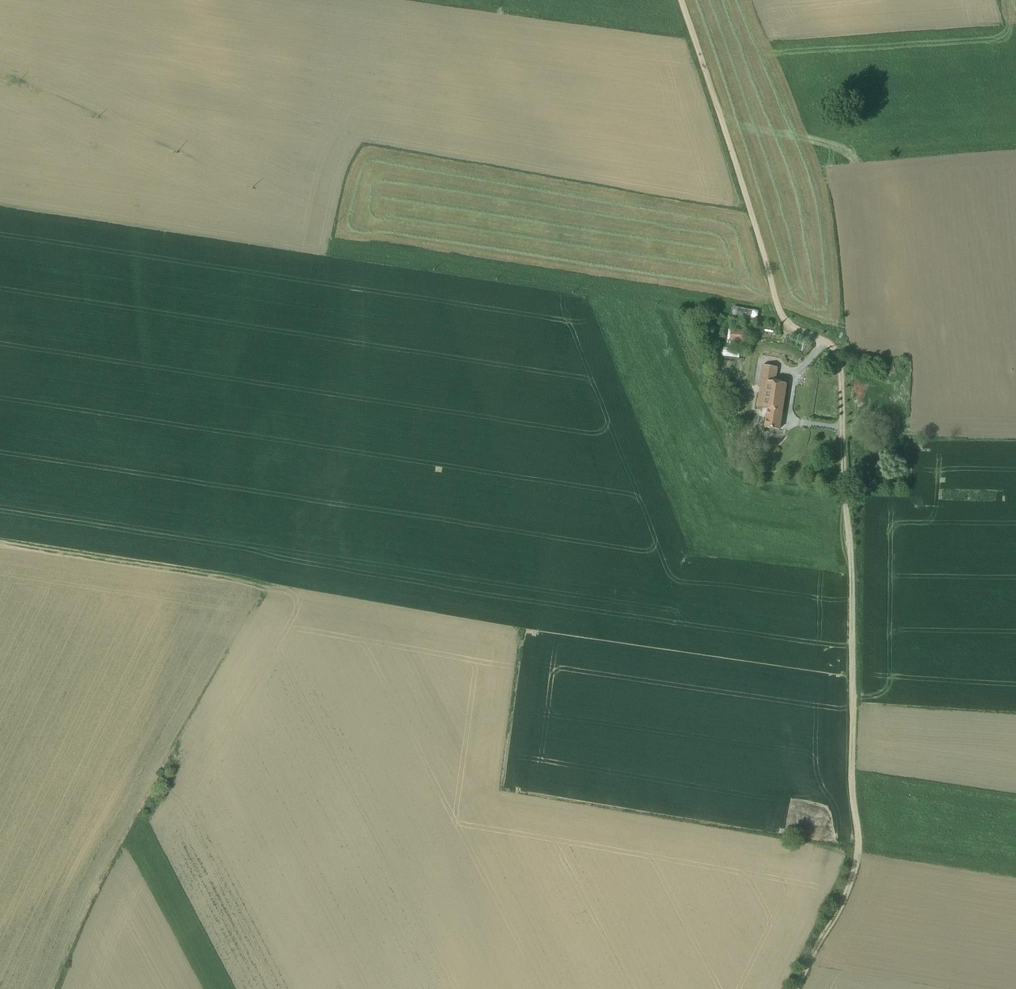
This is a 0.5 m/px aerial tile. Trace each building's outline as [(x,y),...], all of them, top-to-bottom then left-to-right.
[(747,330),(731,328),(730,343),(745,344),(747,330)] [(723,357),(739,358),(740,348),(723,347),(723,357)] [(758,400),(757,400),(756,408),(757,408),(757,409),(767,410),(767,413),(767,415),(766,415),(764,428),(765,428),(765,429),(779,431),(779,430),(780,430),(787,385),(786,385),(786,384),(781,384),(781,383),(776,382),(778,369),(777,369),(778,368),(763,366),(762,366),(760,381),(761,382),(758,400)]
